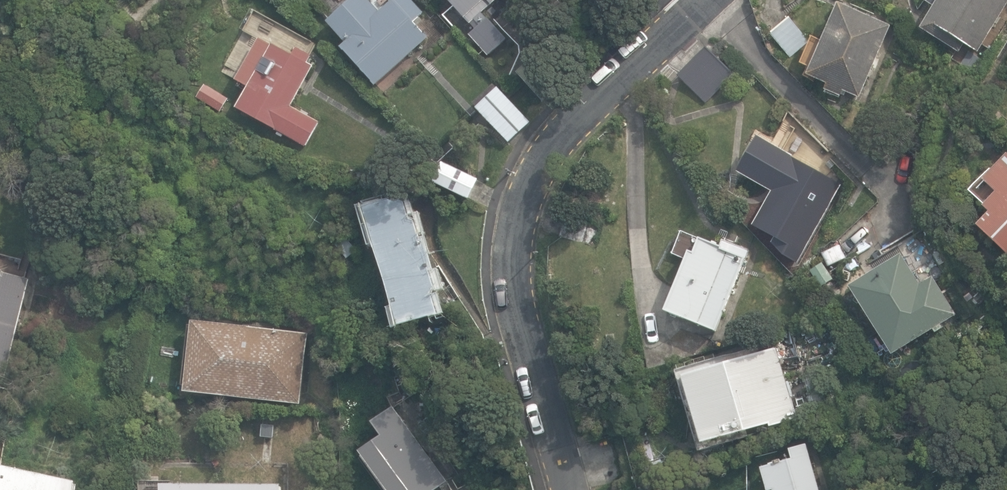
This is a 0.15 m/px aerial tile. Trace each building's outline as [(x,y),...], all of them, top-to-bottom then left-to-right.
[(376,86),(429,37),(415,22),(425,13),(413,0),(395,0),(381,12),(370,0),(352,0),(328,22),(347,42),(341,47),(376,86)] [(489,56),(507,39),(483,13),(498,0),(450,0),(476,29),(470,35),(489,56)] [(858,96),(889,23),(837,0),(805,73),(826,82),(823,87),(839,94),(842,88),(858,96)] [(958,53),(964,43),(979,52),(1006,5),(1006,0),(924,0),(935,6),(920,30),(958,53)] [(770,32),(791,57),(810,40),(789,16),(789,17),(770,32)] [(676,73),(704,101),(733,71),(743,81),(760,64),(739,44),(744,39),(726,21),(676,73)] [(237,109),(307,147),(321,121),(293,107),(315,65),(309,62),(312,55),(297,47),(292,55),(259,37),(236,81),(249,87),(237,109)] [(213,107),(221,92),(206,83),(197,99),(213,107)] [(473,103),(510,144),(532,123),(494,83),(473,103)] [(750,222),(800,250),(840,179),(755,132),(734,169),(769,188),(750,222)] [(1006,252),(1006,154),(983,179),(996,192),(983,205),(989,211),(977,224),(1006,252)] [(434,183),(470,199),(479,178),(443,162),(434,183)] [(365,209),(400,326),(440,314),(434,294),(437,288),(432,271),(435,269),(425,237),(422,238),(416,221),(411,218),(405,197),(365,209)] [(336,243),(348,259),(358,251),(346,235),(336,243)] [(663,307),(715,328),(747,246),(720,236),(717,243),(697,235),(691,251),(686,249),(663,307)] [(850,286),(893,355),(933,329),(936,333),(944,328),(941,323),(957,314),(933,276),(920,284),(901,254),(850,286)] [(814,270),(824,285),(834,278),(824,263),(814,270)] [(7,375),(32,279),(0,271),(0,374),(7,375)] [(183,387),(300,400),(307,330),(190,318),(183,387)] [(680,372),(700,440),(767,421),(768,423),(796,415),(775,344),(680,372)] [(388,489),(437,489),(449,482),(395,406),(373,422),(383,436),(361,452),(388,489)] [(261,436),(276,437),(277,420),(262,419),(261,436)] [(775,489),(822,489),(809,443),(790,448),(792,459),(762,467),(769,489),(774,489),(775,489)] [(77,480),(0,464),(0,489),(75,489),(77,480)]
